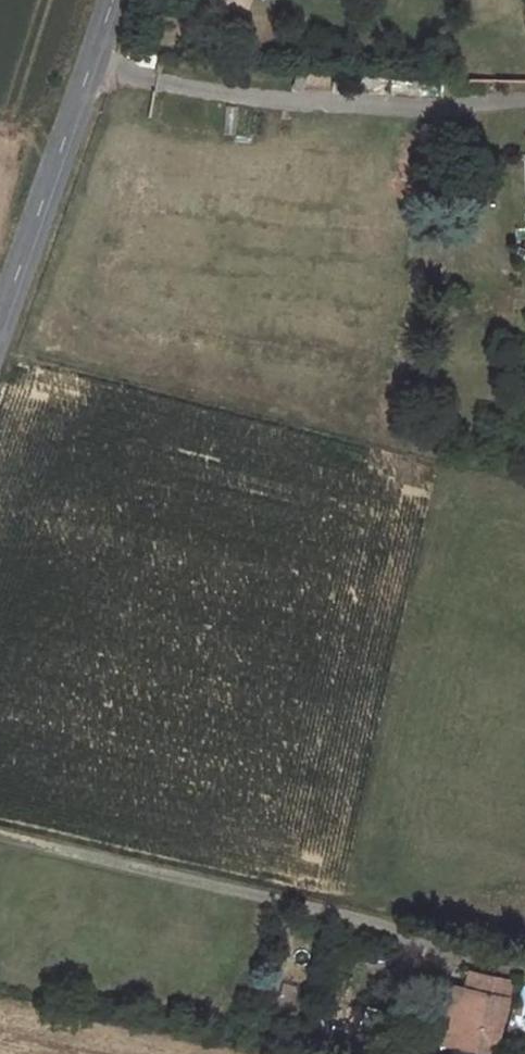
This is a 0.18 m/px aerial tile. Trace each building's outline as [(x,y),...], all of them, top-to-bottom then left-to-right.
[(404,988),(393,1033),(446,1046),(463,963),(414,953),(404,988)]
